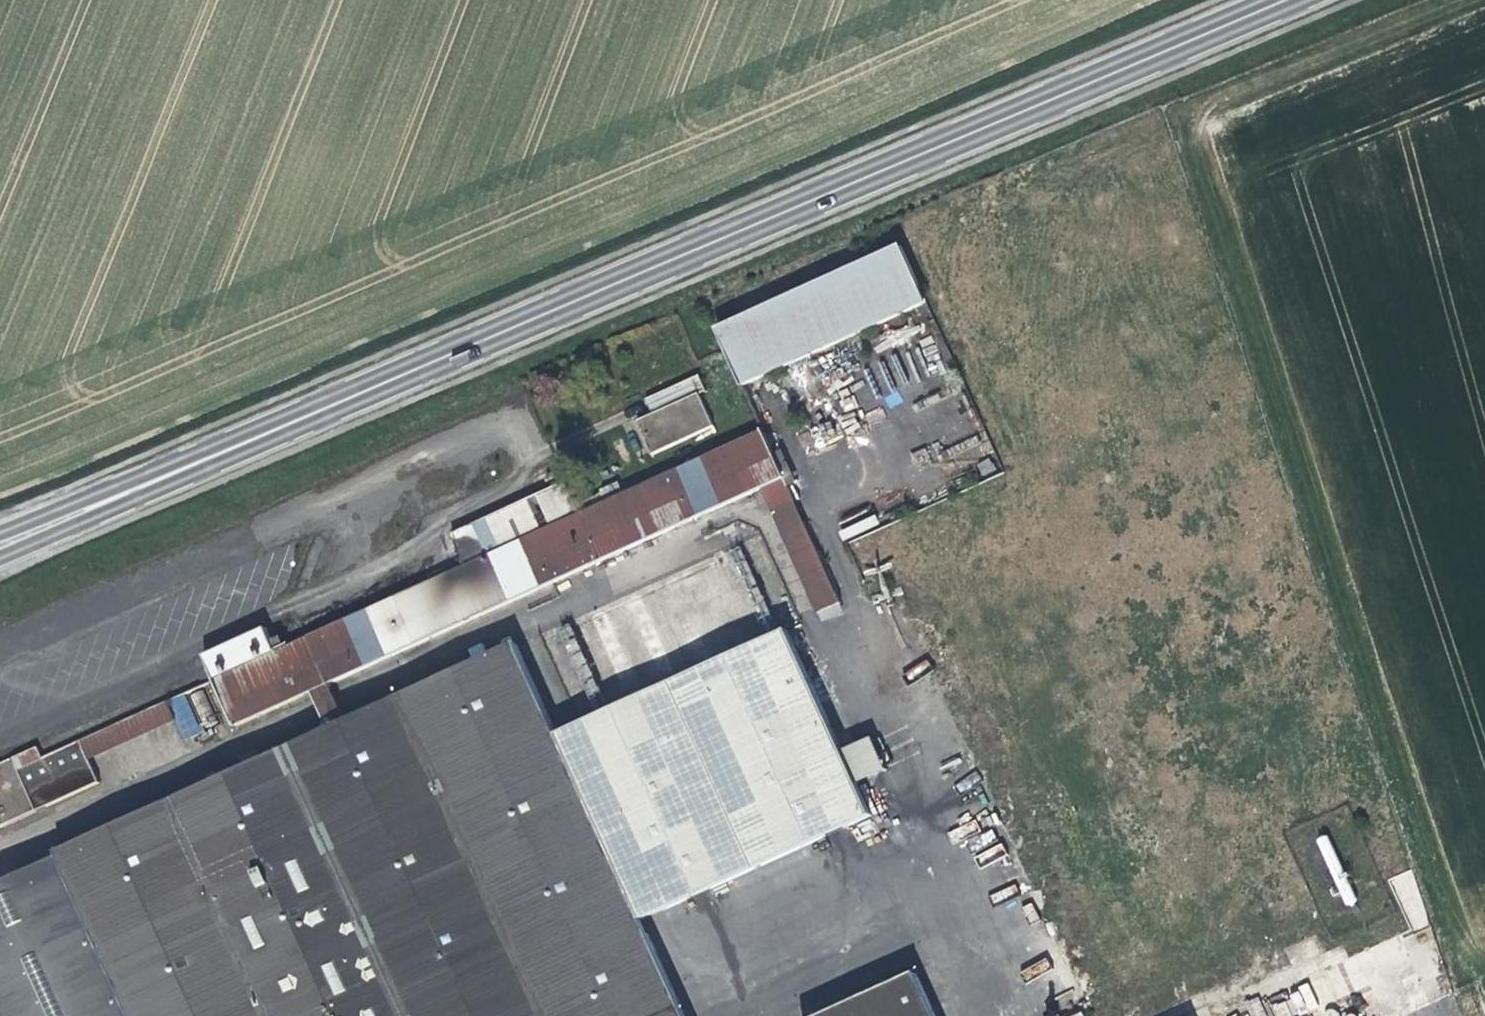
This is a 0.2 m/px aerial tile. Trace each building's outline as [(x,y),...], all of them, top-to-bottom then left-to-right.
[(929,296),(902,240),(719,325),(746,382),(929,296)] [(709,387),(702,370),(646,395),(652,410),(638,417),(654,454),(717,425),(702,391),(709,387)] [(645,926),(876,823),(861,789),(890,776),(876,744),(845,755),(794,643),(564,747),(518,653),(352,726),(335,688),(369,673),(770,489),(822,612),(843,603),(768,429),(583,513),(572,486),(460,537),(472,566),(327,633),(284,652),(273,627),(229,647),(211,655),(244,727),(317,698),(332,736),(324,739),(62,855),(65,864),(0,894),(0,1015),(685,1015),(645,926)] [(153,739),(186,725),(176,703),(56,759),(51,746),(0,770),(0,835),(103,788),(93,765),(153,739)] [(1338,959),(1364,1015),(1404,1015),(1437,1000),(1404,928),(1338,959)] [(923,968),(818,1015),(944,1015),(923,968)]
